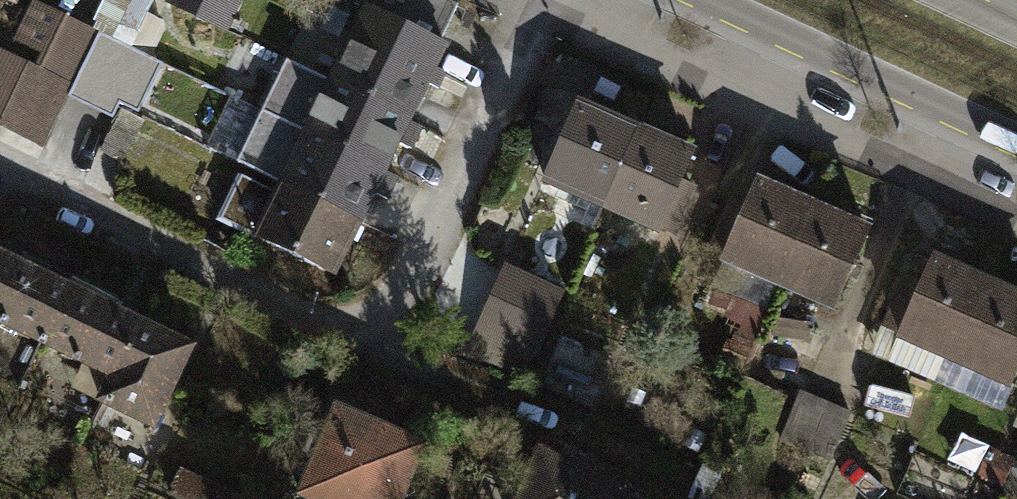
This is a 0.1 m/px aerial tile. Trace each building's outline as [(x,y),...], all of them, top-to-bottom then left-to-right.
[(3,51),(0,50),(0,126),(35,143),(90,30),(28,0),(3,51)] [(232,47),(254,0),(180,0),(171,18),(232,47)] [(252,238),(333,277),(446,46),(365,7),(252,238)] [(549,181),(604,205),(637,131),(581,107),(549,181)] [(604,205),(660,229),(692,155),(637,131),(604,205)] [(723,258),(779,282),(812,208),(756,183),(723,258)] [(779,282),(835,307),(868,232),(812,208),(779,282)] [(111,379),(100,404),(158,430),(198,346),(0,254),(0,327),(111,379)] [(899,335),(955,359),(987,284),(932,260),(899,335)] [(512,273),(487,330),(534,351),(560,294),(512,273)] [(1011,383),(1016,369),(1016,297),(987,284),(955,359),(1011,383)] [(300,493),(314,498),(400,498),(423,445),(336,408),(300,493)] [(518,498),(622,498),(627,489),(540,451),(518,498)]
